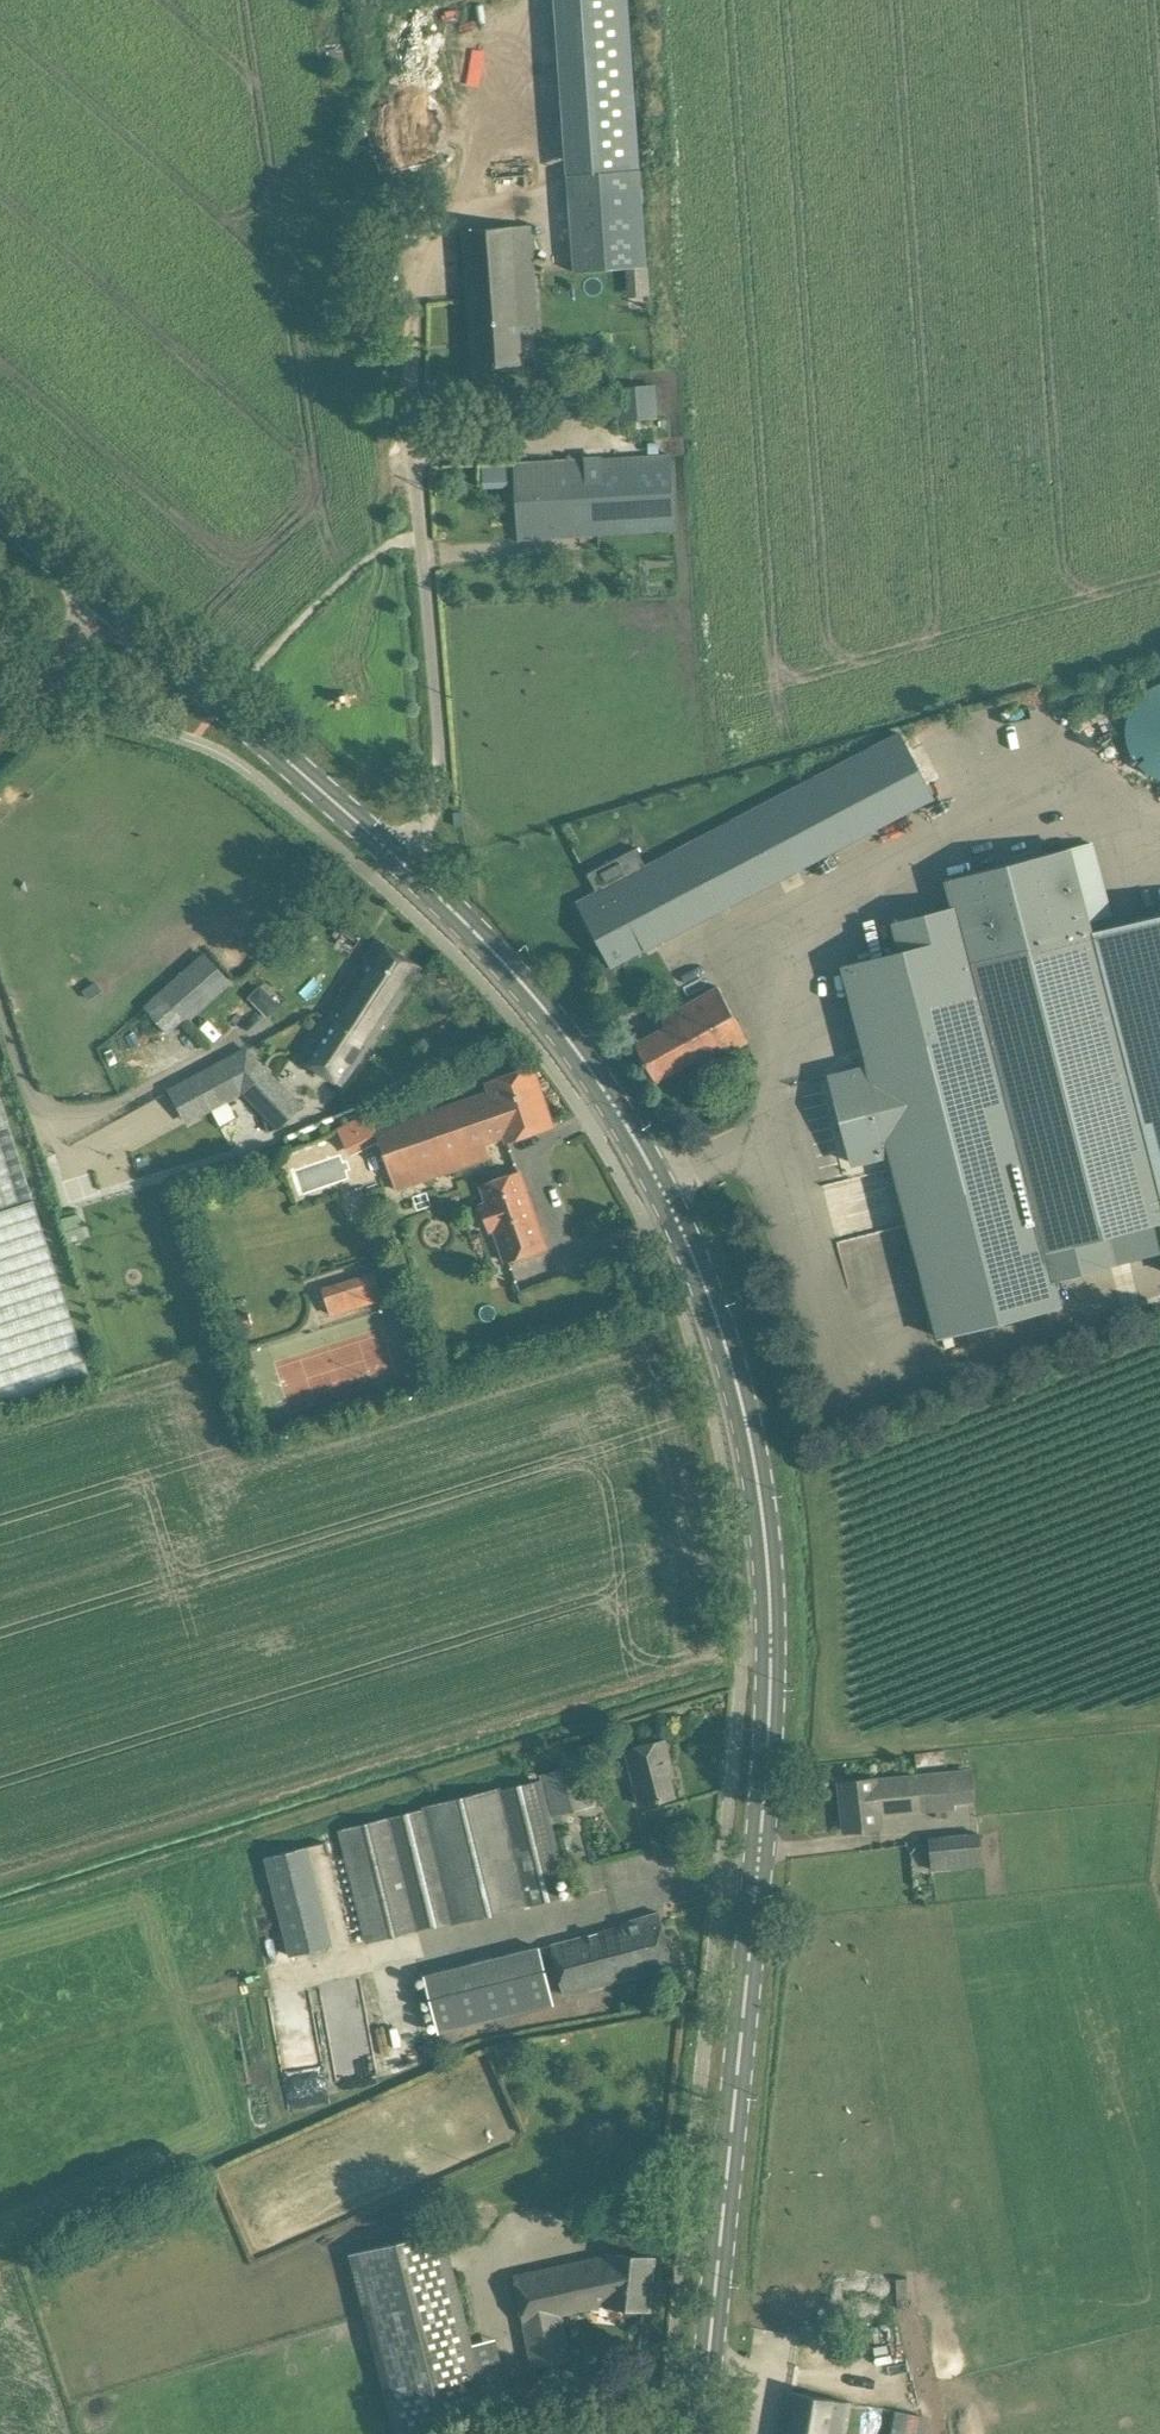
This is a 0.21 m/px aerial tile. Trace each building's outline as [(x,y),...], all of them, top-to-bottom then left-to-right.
[(569,174),(588,173),(640,170),(627,0),(556,0),(569,174)] [(609,270),(647,267),(641,189),(640,170),(588,173),(569,174),(575,272),(609,270)] [(530,225),(487,228),(463,229),(473,367),(522,364),(519,326),(537,325),(530,225)] [(655,387),(617,389),(620,421),(658,418),(655,387)] [(671,454),(537,462),(514,464),(518,538),(676,529),(671,454)] [(508,486),(507,462),(482,463),(483,487),(508,486)] [(1126,732),(1126,736),(1127,740),(1128,745),(1129,749),(1131,753),(1133,757),(1135,761),(1138,764),(1141,768),(1144,771),(1147,773),(1151,776),(1155,778),(1159,779),(1159,780),(1159,684),(1155,686),(1151,688),(1147,690),(1144,693),(1141,696),(1138,699),(1135,703),(1133,706),(1131,710),(1129,714),(1128,719),(1127,723),(1126,727),(1126,732)] [(901,732),(648,865),(679,930),(934,797),(901,732)] [(831,1076),(853,1162),(893,1151),(896,1165),(897,1167),(911,1222),(911,1224),(940,1337),(1060,1306),(1053,1279),(1113,1264),(1159,1252),(1159,913),(1090,931),(1068,848),(948,878),(955,905),(895,920),(902,949),(845,964),(871,1066),(831,1076)] [(679,930),(648,865),(578,902),(611,966),(679,930)] [(376,937),(363,957),(340,993),(341,993),(324,1020),(368,1048),(409,986),(422,966),(376,937)] [(145,1007),(168,1033),(184,1019),(187,1022),(230,983),(205,955),(145,1007)] [(665,1026),(656,1031),(635,1043),(656,1080),(699,1057),(704,1065),(748,1040),(718,986),(661,1018),(665,1026)] [(324,1020),(300,1058),(343,1086),(368,1048),(324,1020)] [(352,1155),(380,1139),(395,1187),(490,1155),(486,1142),(505,1135),(506,1140),(553,1125),(533,1065),(488,1080),(491,1089),(376,1127),(371,1112),(338,1129),(352,1155)] [(213,1066),(128,1111),(156,1164),(241,1119),(213,1066)] [(253,1093),(281,1123),(296,1109),(268,1079),(253,1093)] [(34,1199),(4,1104),(0,1093),(0,1210),(34,1199)] [(494,1231),(504,1261),(546,1247),(520,1172),(479,1186),(484,1201),(479,1203),(490,1233),(494,1231)] [(92,1376),(36,1201),(0,1212),(0,1405),(92,1376)] [(61,1219),(65,1236),(83,1232),(79,1215),(61,1219)] [(323,1288),(332,1317),(383,1301),(374,1272),(323,1288)] [(252,1324),(249,1313),(235,1317),(238,1328),(252,1324)] [(542,1775),(552,1814),(594,1804),(585,1767),(628,1755),(624,1736),(579,1749),(583,1763),(542,1775)] [(667,1739),(639,1746),(630,1748),(642,1803),(675,1795),(666,1762),(672,1760),(667,1739)] [(924,1810),(956,1807),(952,1771),(920,1774),(924,1810)] [(840,1782),(845,1831),(881,1827),(879,1814),(924,1810),(920,1774),(876,1779),(876,1778),(840,1782)] [(542,1780),(503,1789),(503,1787),(423,1806),(424,1810),(341,1830),(369,1942),(450,1922),(451,1924),(561,1898),(556,1879),(565,1877),(542,1780)] [(982,1865),(980,1836),(931,1841),(933,1869),(982,1865)] [(266,1855),(290,1957),(333,1947),(308,1845),(266,1855)] [(659,1911),(636,1917),(621,1921),(622,1924),(551,1941),(553,1951),(563,1990),(641,1972),(643,1981),(674,1973),(659,1911)] [(424,1974),(439,2033),(554,2004),(539,1945),(424,1974)] [(287,2076),(292,2103),(328,2097),(323,2070),(287,2076)] [(352,2254),(396,2433),(408,2433),(488,2415),(444,2232),(352,2254)] [(653,2257),(630,2255),(611,2253),(611,2254),(509,2275),(529,2368),(566,2361),(556,2314),(605,2304),(605,2305),(648,2309),(653,2257)] [(846,2402),(792,2392),(784,2433),(840,2433),(846,2402)]
